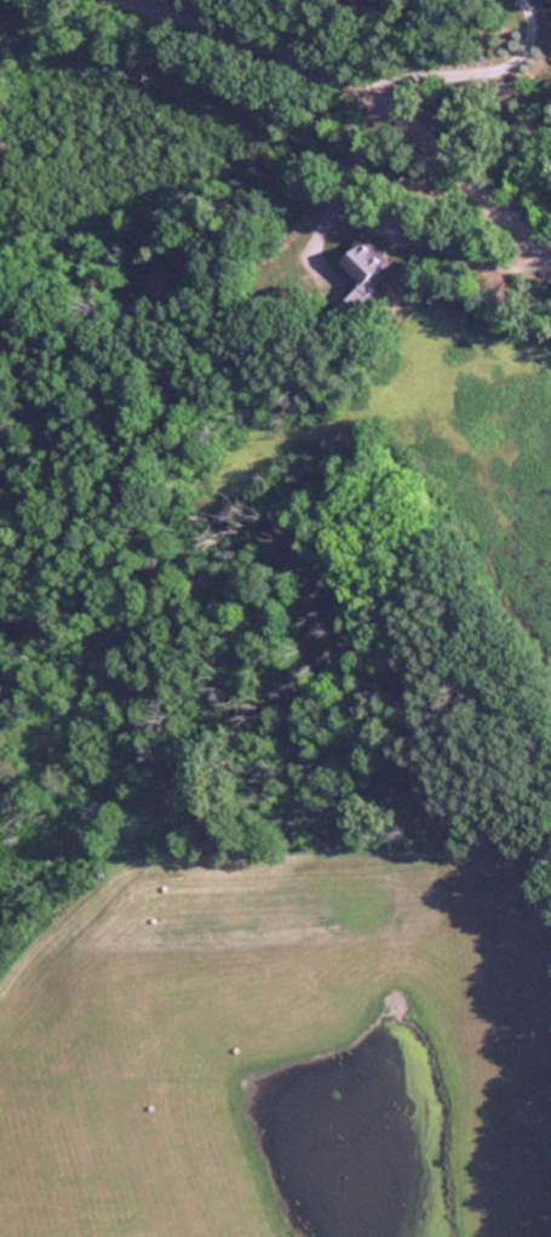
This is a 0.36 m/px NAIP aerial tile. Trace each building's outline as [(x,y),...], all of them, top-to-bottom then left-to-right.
[(335,261),(366,291),(393,264),(363,234),(335,261)]
